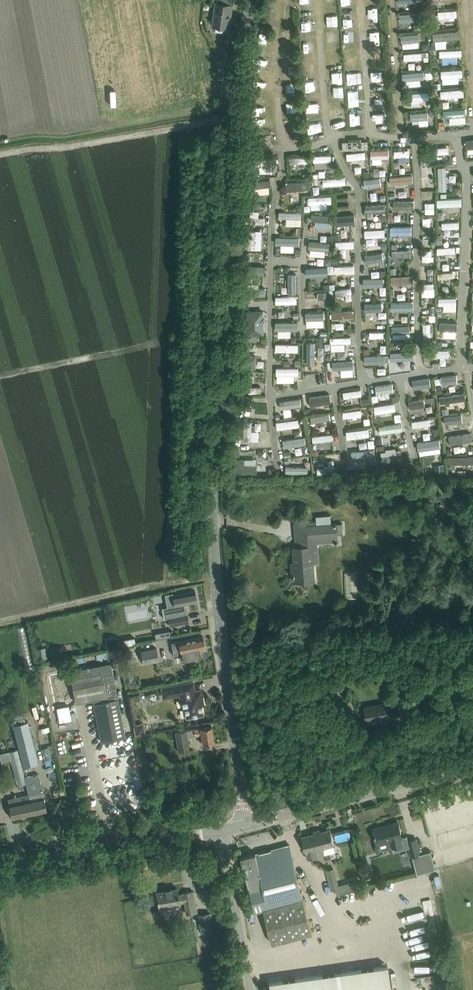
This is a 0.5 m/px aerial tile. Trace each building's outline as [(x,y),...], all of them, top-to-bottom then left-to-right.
[(233,3),(216,1),(212,25),(216,26),(215,31),(223,32),(224,27),(229,28),(233,3)] [(460,11),(442,12),(442,20),(461,19),(460,11)] [(424,23),(424,15),(402,15),(403,23),(424,23)] [(385,24),(373,25),(373,35),(385,34),(385,24)] [(353,32),(347,34),(349,43),(355,41),(353,32)] [(407,47),(421,46),(421,41),(427,40),(426,33),(407,35),(407,47)] [(437,33),(438,43),(463,42),(463,33),(437,33)] [(331,45),(342,45),(341,34),(330,34),(331,45)] [(465,59),(466,52),(443,50),(443,58),(465,59)] [(408,54),(407,61),(426,62),(426,55),(408,54)] [(445,71),(445,79),(467,79),(466,71),(445,71)] [(410,76),(411,83),(429,81),(428,73),(410,76)] [(445,92),(445,101),(468,100),(468,91),(445,92)] [(433,103),(433,93),(409,92),(409,102),(433,103)] [(353,107),(364,107),(364,97),(353,97),(353,107)] [(469,111),(447,111),(447,120),(470,119),(469,111)] [(423,123),(423,127),(432,127),(432,114),(414,114),(414,123),(423,123)] [(339,137),(340,151),(364,149),(363,136),(339,137)] [(256,147),(256,156),(278,157),(278,148),(256,147)] [(375,166),(386,166),(386,160),(393,161),(393,151),(376,151),(375,166)] [(398,161),(409,161),(409,151),(398,151),(398,161)] [(318,165),(328,165),(328,173),(337,173),(337,159),(318,159),(318,165)] [(263,169),(263,175),(278,174),(278,161),(260,161),(260,169),(263,169)] [(425,169),(424,180),(435,180),(436,169),(425,169)] [(389,186),(388,170),(377,171),(378,178),(384,177),(385,186),(389,186)] [(396,188),(407,188),(407,185),(413,185),(412,177),(395,178),(396,188)] [(348,178),(326,181),(327,188),(349,186),(348,178)] [(368,180),(369,189),(384,188),(384,180),(368,180)] [(274,182),(258,182),(258,196),(274,196),(274,182)] [(289,182),(289,191),(314,193),(315,184),(289,182)] [(427,193),(426,204),(437,204),(437,193),(427,193)] [(335,198),(311,198),(312,206),(335,206),(335,198)] [(464,200),(445,200),(445,208),(464,208),(464,200)] [(396,221),(403,221),(403,211),(418,210),(417,203),(396,203),(396,221)] [(369,207),(369,215),(379,215),(379,224),(389,224),(389,206),(369,207)] [(290,227),(304,227),(305,214),(283,213),(282,221),(290,221),(290,227)] [(319,223),(318,230),(334,231),(335,217),(315,216),(315,223),(319,223)] [(359,226),(359,218),(340,219),(340,232),(350,232),(350,226),(359,226)] [(438,233),(438,219),(425,219),(425,227),(432,227),(432,233),(438,233)] [(409,226),(396,229),(397,238),(411,236),(409,226)] [(447,230),(447,240),(454,240),(454,238),(461,238),(461,231),(457,232),(457,230),(447,230)] [(389,231),(368,231),(368,239),(389,239),(389,231)] [(265,251),(265,232),(252,232),(253,251),(265,251)] [(462,255),(462,247),(442,247),(442,256),(462,255)] [(427,253),(426,264),(435,265),(436,253),(427,253)] [(385,254),(368,257),(369,264),(386,261),(385,254)] [(251,267),(251,275),(268,276),(268,263),(262,263),(262,268),(251,267)] [(358,267),(338,268),(338,276),(358,275),(358,267)] [(310,277),(331,278),(331,269),(310,268),(310,277)] [(285,278),(285,283),(296,283),(296,270),(281,271),(281,278),(285,278)] [(416,276),(395,277),(395,286),(407,286),(407,294),(402,294),(402,301),(408,301),(408,295),(414,295),(414,289),(416,289),(416,276)] [(387,289),(387,281),(366,280),(366,287),(387,289)] [(438,284),(425,285),(425,298),(438,298),(438,284)] [(262,290),(262,288),(247,287),(247,297),(269,298),(270,290),(262,290)] [(309,306),(319,306),(319,300),(330,301),(330,294),(309,293),(309,306)] [(300,298),(279,298),(279,307),(300,307),(300,298)] [(460,299),(442,299),(442,308),(460,308),(460,299)] [(395,313),(417,313),(417,303),(394,303),(395,313)] [(368,322),(385,322),(384,305),(368,305),(368,322)] [(250,313),(251,336),(269,336),(268,312),(250,313)] [(336,312),(335,319),(357,320),(357,314),(336,312)] [(310,329),(327,329),(327,314),(309,314),(310,329)] [(292,340),(301,340),(301,323),(279,324),(280,339),(286,339),(286,333),(292,333),(292,340)] [(445,339),(460,340),(460,324),(445,324),(445,339)] [(396,340),(407,340),(406,334),(413,334),(413,327),(395,327),(396,340)] [(349,345),(354,345),(354,339),(334,339),(335,353),(349,352),(349,345)] [(319,344),(310,344),(310,366),(318,366),(319,344)] [(279,345),(279,353),(303,354),(303,346),(279,345)] [(396,355),(396,366),(406,366),(406,361),(414,361),(413,355),(396,355)] [(368,357),(368,366),(390,365),(390,356),(368,357)] [(353,362),(351,369),(357,371),(359,364),(353,362)] [(303,376),(303,369),(294,369),(294,363),(286,363),(287,369),(280,369),(280,377),(303,376)] [(457,375),(441,376),(442,384),(458,382),(457,375)] [(430,378),(413,380),(414,389),(431,386),(430,378)] [(379,387),(380,395),(397,393),(397,385),(379,387)] [(365,392),(346,393),(347,404),(354,404),(354,399),(365,398),(365,392)] [(466,400),(465,393),(439,397),(440,403),(466,400)] [(313,399),(314,408),(334,405),(333,396),(313,399)] [(425,407),(424,399),(409,402),(410,409),(425,407)] [(377,408),(378,416),(399,413),(398,405),(377,408)] [(346,420),(352,419),(352,422),(366,421),(365,411),(346,413),(346,420)] [(314,422),(335,423),(335,414),(314,413),(314,422)] [(470,420),(469,413),(443,416),(444,424),(455,422),(455,425),(461,424),(461,421),(470,420)] [(431,425),(430,419),(412,421),(413,428),(431,425)] [(279,422),(280,430),(303,429),(302,421),(279,422)] [(259,422),(258,433),(271,433),(272,422),(259,422)] [(383,436),(406,432),(405,424),(382,428),(383,436)] [(472,441),(471,434),(448,437),(449,445),(472,441)] [(326,449),(325,443),(336,442),(336,435),(316,438),(318,450),(326,449)] [(286,442),(287,449),(308,446),(306,439),(286,442)] [(441,448),(440,439),(418,442),(419,451),(441,448)] [(385,453),(385,465),(403,464),(403,458),(394,458),(393,453),(385,453)] [(448,457),(449,464),(450,464),(450,469),(456,469),(456,464),(472,464),(472,456),(448,457)] [(240,461),(239,474),(266,474),(266,462),(240,461)] [(446,477),(444,464),(434,465),(436,478),(446,477)] [(294,561),(291,562),(293,583),(315,581),(314,563),(319,562),(317,543),(334,541),(334,544),(339,543),(338,534),(343,534),(343,523),(337,523),(337,522),(317,523),(317,520),(295,522),(297,545),(293,545),(294,561)] [(345,571),(346,597),(358,597),(357,570),(345,571)] [(168,619),(169,625),(188,621),(185,605),(197,602),(195,592),(172,596),(172,593),(165,594),(168,607),(162,609),(164,620),(168,619)] [(203,636),(171,642),(173,654),(181,652),(183,661),(201,658),(200,651),(199,651),(199,649),(205,648),(203,636)] [(134,637),(117,640),(118,646),(136,643),(134,637)] [(159,661),(157,648),(141,650),(142,664),(159,661)] [(51,663),(49,650),(40,651),(42,664),(51,663)] [(100,664),(50,674),(57,706),(93,699),(101,742),(125,737),(110,663),(101,665),(100,664)] [(203,704),(201,695),(197,696),(196,690),(194,691),(193,682),(160,687),(162,698),(179,695),(182,709),(185,709),(186,716),(202,713),(200,705),(203,704)] [(384,717),(394,715),(402,714),(399,699),(391,701),(365,705),(367,720),(378,718),(378,719),(384,718),(384,717)] [(47,710),(36,713),(39,723),(50,720),(47,710)] [(38,762),(28,721),(13,725),(23,766),(38,762)] [(50,723),(42,725),(46,735),(53,732),(50,723)] [(146,734),(143,723),(133,725),(135,736),(146,734)] [(211,726),(176,731),(179,752),(189,750),(187,736),(201,734),(203,744),(214,743),(211,726)] [(17,749),(9,751),(18,785),(26,784),(17,749)] [(24,777),(28,794),(33,813),(46,810),(38,774),(24,777)] [(28,794),(15,797),(15,802),(9,803),(8,803),(12,818),(19,816),(32,813),(33,813),(28,794)] [(386,825),(373,828),(377,844),(391,840),(393,846),(402,844),(401,838),(402,837),(398,822),(391,824),(386,826),(386,825)] [(301,836),(307,858),(308,860),(319,857),(317,850),(335,845),(331,827),(320,830),(320,828),(313,830),(314,832),(301,836)] [(421,854),(417,837),(408,840),(412,857),(421,854)] [(250,890),(254,911),(262,909),(271,943),(311,933),(289,844),(272,848),(272,850),(269,851),(268,849),(241,856),(249,886),(250,890)] [(336,875),(327,877),(331,890),(340,888),(336,875)] [(177,888),(156,891),(158,907),(180,903),(179,902),(184,901),(187,913),(196,912),(193,891),(183,893),(183,894),(178,894),(177,888)] [(214,930),(211,912),(199,914),(202,932),(214,930)] [(386,965),(267,982),(268,989),(390,989),(386,965)]
